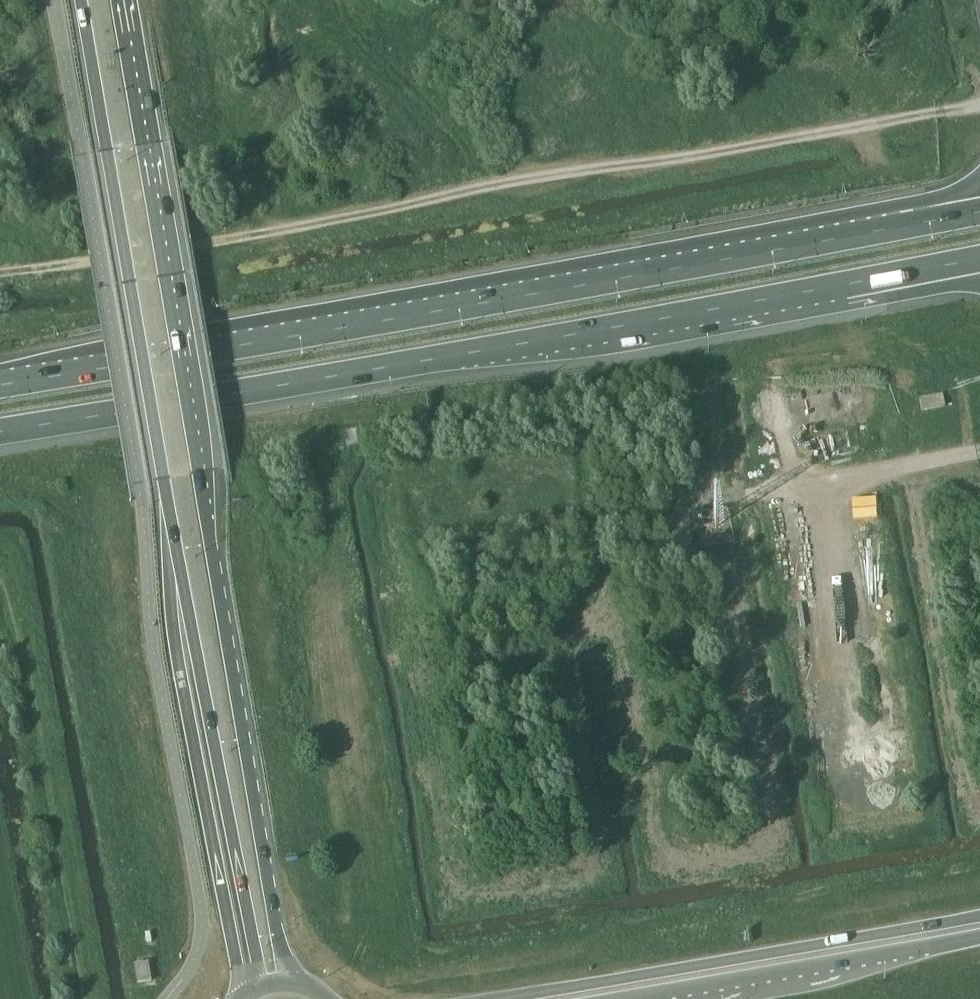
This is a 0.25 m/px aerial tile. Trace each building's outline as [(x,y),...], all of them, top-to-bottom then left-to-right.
[(919,400),(921,412),(945,406),(942,395),(919,400)] [(137,984),(138,984),(151,982),(148,963),(135,965),(137,984)]
